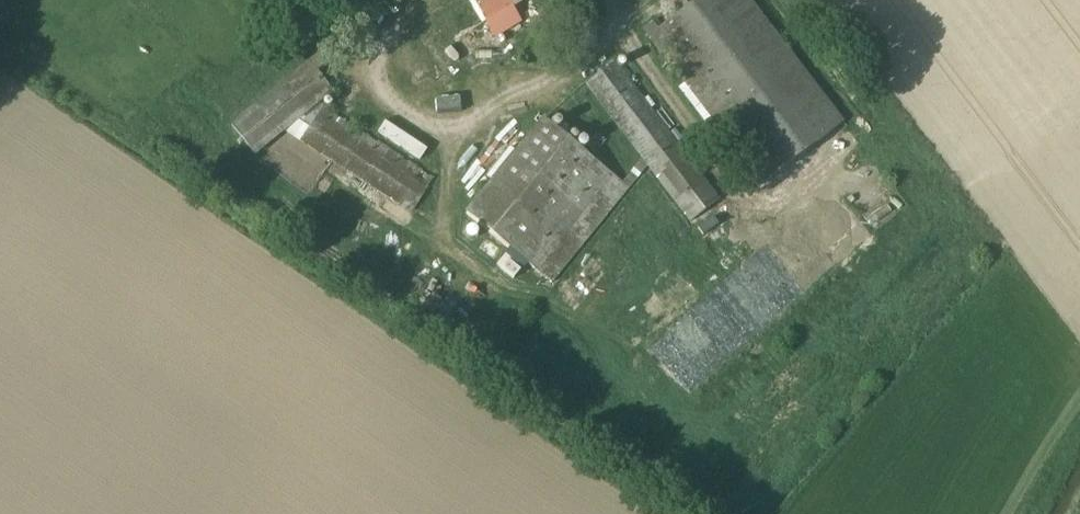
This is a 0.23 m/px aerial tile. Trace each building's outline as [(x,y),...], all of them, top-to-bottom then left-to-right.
[(504,39),(500,31),(519,20),(510,5),(520,0),(450,0),(435,9),(466,61),(504,39)] [(649,30),(760,184),(843,122),(754,0),(689,0),(649,30)] [(585,84),(641,159),(622,183),(541,117),(464,212),(552,283),(647,166),(689,222),(720,199),(615,60),(585,84)] [(433,177),(319,102),(333,92),(310,61),(229,124),(254,155),(284,131),(410,213),(433,177)] [(423,160),(429,146),(378,122),(372,135),(423,160)] [(756,210),(745,217),(768,251),(778,244),(756,210)] [(595,233),(559,276),(580,293),(615,250),(595,233)] [(648,243),(632,262),(644,272),(635,282),(648,293),(682,253),(670,242),(660,253),(648,243)] [(434,304),(443,294),(431,281),(421,290),(434,304)]
